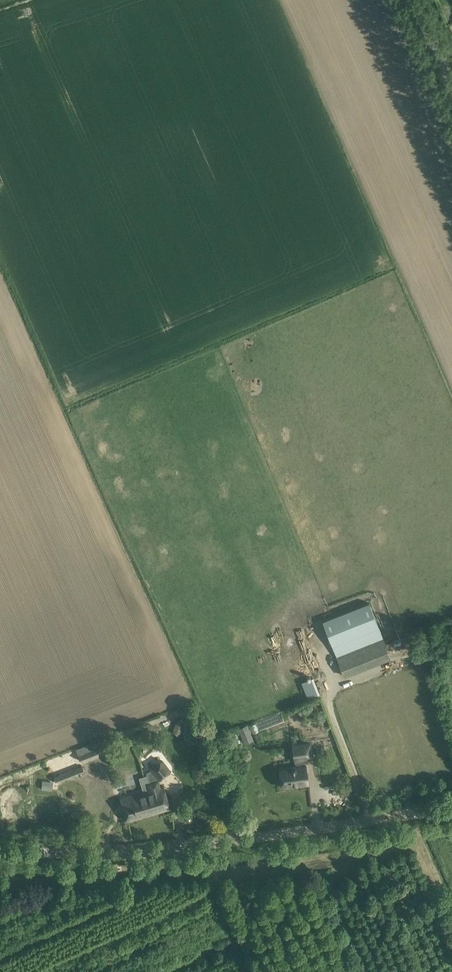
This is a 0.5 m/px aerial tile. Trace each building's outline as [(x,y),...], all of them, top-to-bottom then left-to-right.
[(368,603),(322,621),(336,656),(343,676),(390,657),(384,644),(382,638),(368,603)] [(295,673),(252,690),(256,701),(296,684),(308,698),(317,691),(306,678),(300,682),(295,673)] [(175,723),(172,733),(180,736),(183,726),(175,723)] [(247,725),(239,729),(245,744),(253,740),(247,725)] [(225,733),(217,736),(221,746),(221,748),(222,748),(229,745),(225,733)] [(295,767),(279,769),(280,777),(282,787),(308,783),(305,765),(303,765),(302,759),(312,757),(310,747),(310,744),(292,746),(294,761),(295,761),(296,767),(295,767)] [(78,757),(80,761),(101,753),(100,748),(78,757)] [(148,790),(142,792),(148,814),(169,807),(167,798),(163,786),(160,787),(158,780),(160,779),(170,771),(162,760),(161,762),(158,758),(149,764),(152,768),(152,769),(146,773),(146,774),(149,782),(146,783),(147,788),(148,790)] [(82,766),(53,777),(55,782),(84,771),(82,766)] [(42,780),(41,789),(52,790),(53,782),(42,780)] [(142,792),(121,798),(127,820),(148,814),(142,792)]
